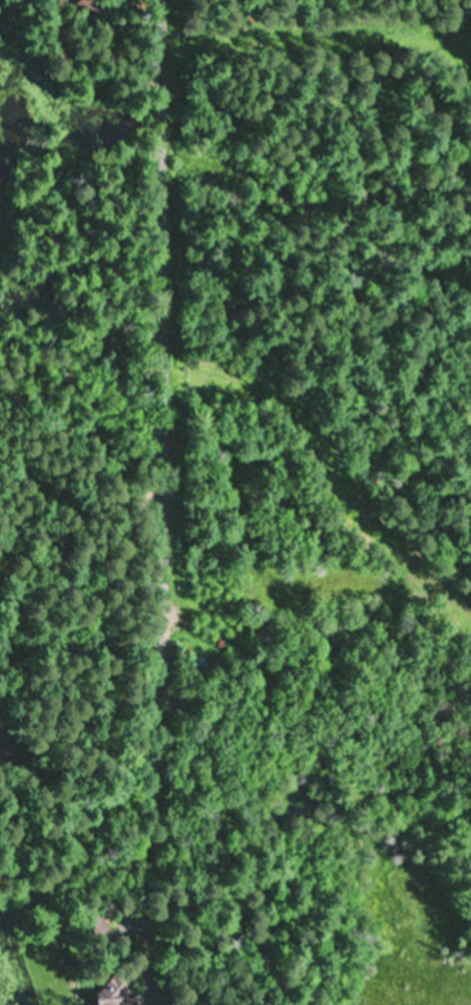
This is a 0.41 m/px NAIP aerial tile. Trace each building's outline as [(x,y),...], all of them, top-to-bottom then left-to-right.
[(102,11),(94,0),(81,0),(76,4),(88,21),(102,11)] [(137,998),(125,998),(125,973),(103,973),(103,1004),(137,1004),(137,998)]
